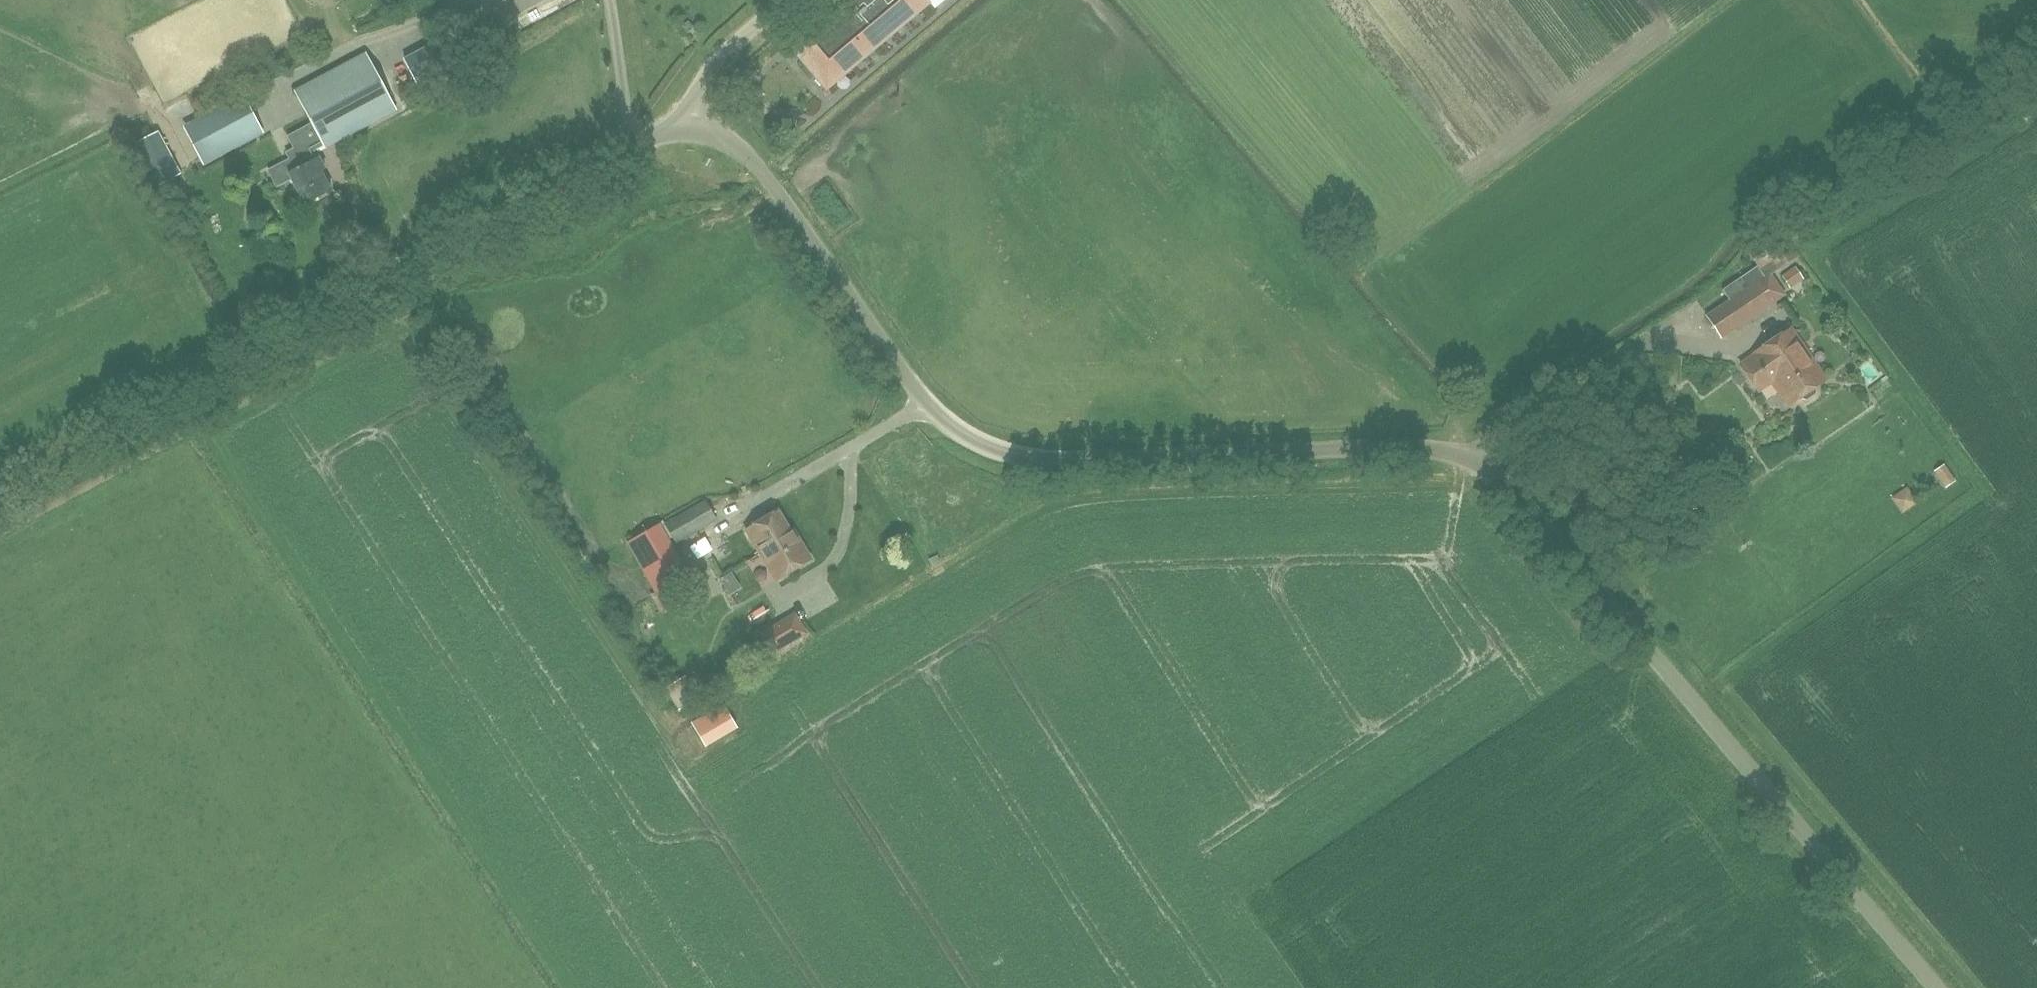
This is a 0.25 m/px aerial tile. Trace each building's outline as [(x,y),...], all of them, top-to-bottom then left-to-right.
[(832,3),(842,15),(813,39),(810,36),(794,50),(827,89),(930,3),(928,0),(836,0),(832,3)] [(288,137),(298,156),(270,171),(278,187),(292,179),(306,205),(332,192),(321,172),(326,169),(320,159),(316,161),(312,153),(325,146),(326,148),(397,111),(366,54),(296,91),(313,124),(288,137)] [(259,133),(241,98),(187,126),(206,162),(259,133)] [(159,131),(147,138),(138,143),(161,185),(172,179),(182,173),(159,131)] [(1790,289),(1801,281),(1793,270),(1782,277),(1790,289)] [(1775,303),(1782,292),(1771,274),(1707,316),(1722,339),(1775,303)] [(1788,407),(1827,380),(1792,328),(1753,354),(1754,357),(1741,366),(1759,392),(1772,383),(1788,407)] [(1862,370),(1873,386),(1888,375),(1877,359),(1862,370)] [(1957,478),(1946,461),(1933,470),(1944,487),(1957,478)] [(1918,503),(1907,486),(1890,497),(1901,513),(1918,503)] [(677,544),(717,520),(706,501),(666,525),(677,544)] [(748,530),(762,554),(777,580),(811,560),(800,541),(797,543),(778,512),(748,530)] [(665,591),(687,578),(658,528),(629,545),(658,595),(653,598),(662,612),(673,605),(665,591)] [(795,616),(764,635),(774,652),(805,633),(795,616)] [(680,710),(689,704),(677,686),(669,692),(680,710)] [(709,749),(739,731),(725,707),(695,725),(709,749)]
